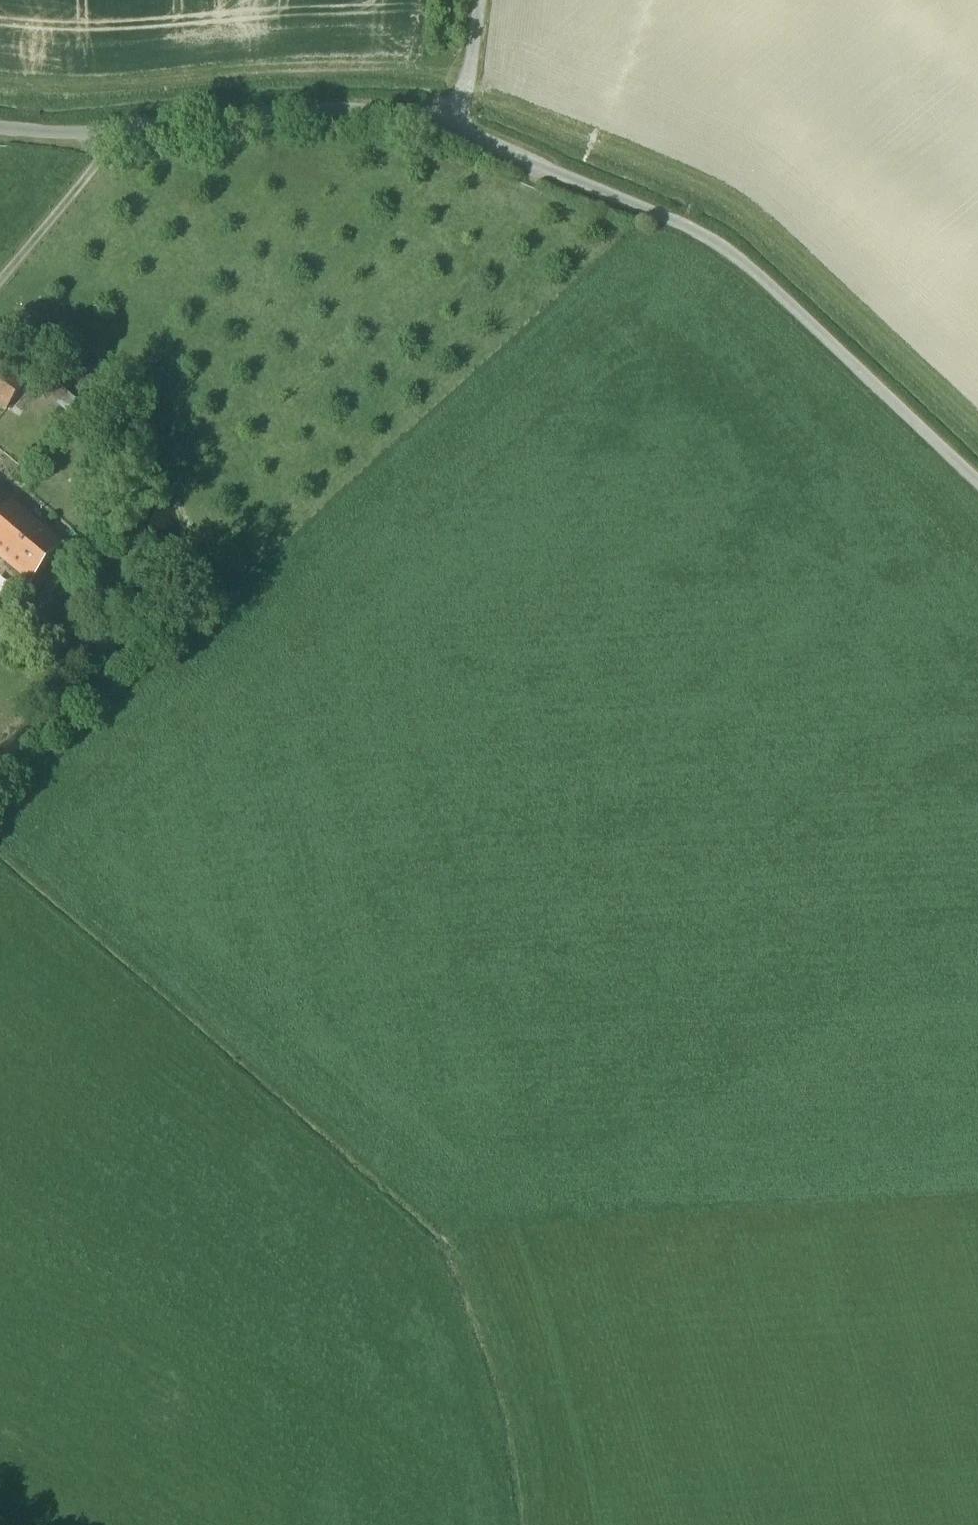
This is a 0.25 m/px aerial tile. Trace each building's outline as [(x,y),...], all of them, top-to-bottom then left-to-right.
[(8,408),(25,384),(0,366),(0,403),(8,408)] [(11,503),(0,494),(0,516),(11,503)] [(0,516),(0,556),(32,582),(63,546),(11,503),(0,516)]
